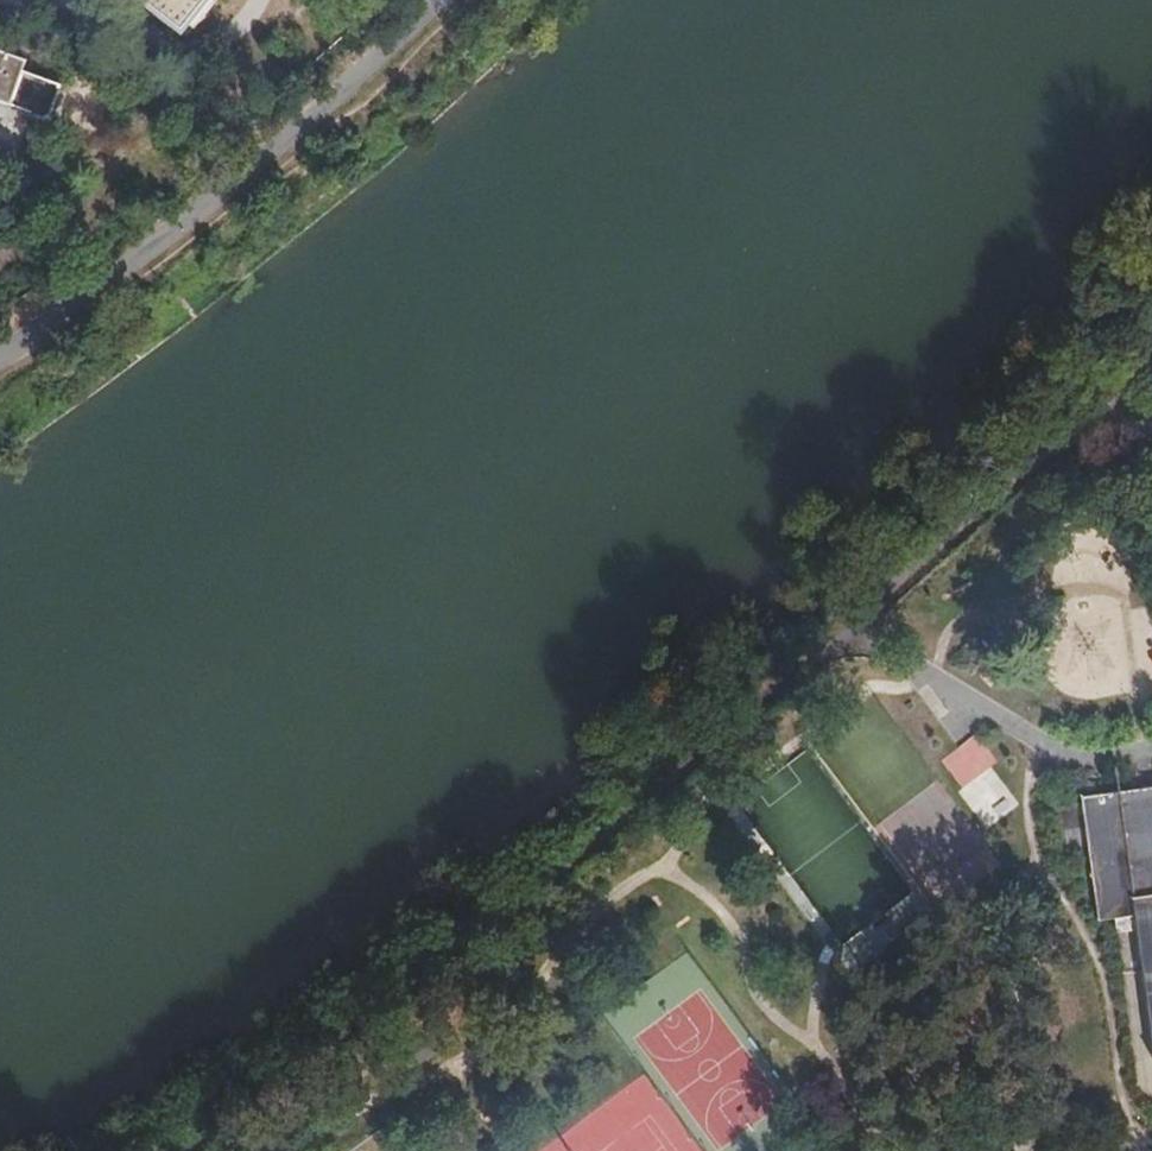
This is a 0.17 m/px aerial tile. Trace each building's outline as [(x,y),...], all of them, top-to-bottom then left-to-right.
[(178,32),(205,0),(138,0),(178,32)] [(0,54),(0,105),(6,107),(22,62),(0,54)] [(939,762),(987,829),(1023,803),(975,736),(939,762)] [(1145,924),(1151,952),(1151,794),(1081,812),(1111,932),(1145,924)] [(1126,956),(1135,1031),(1151,1029),(1151,991),(1148,953),(1126,956)]
